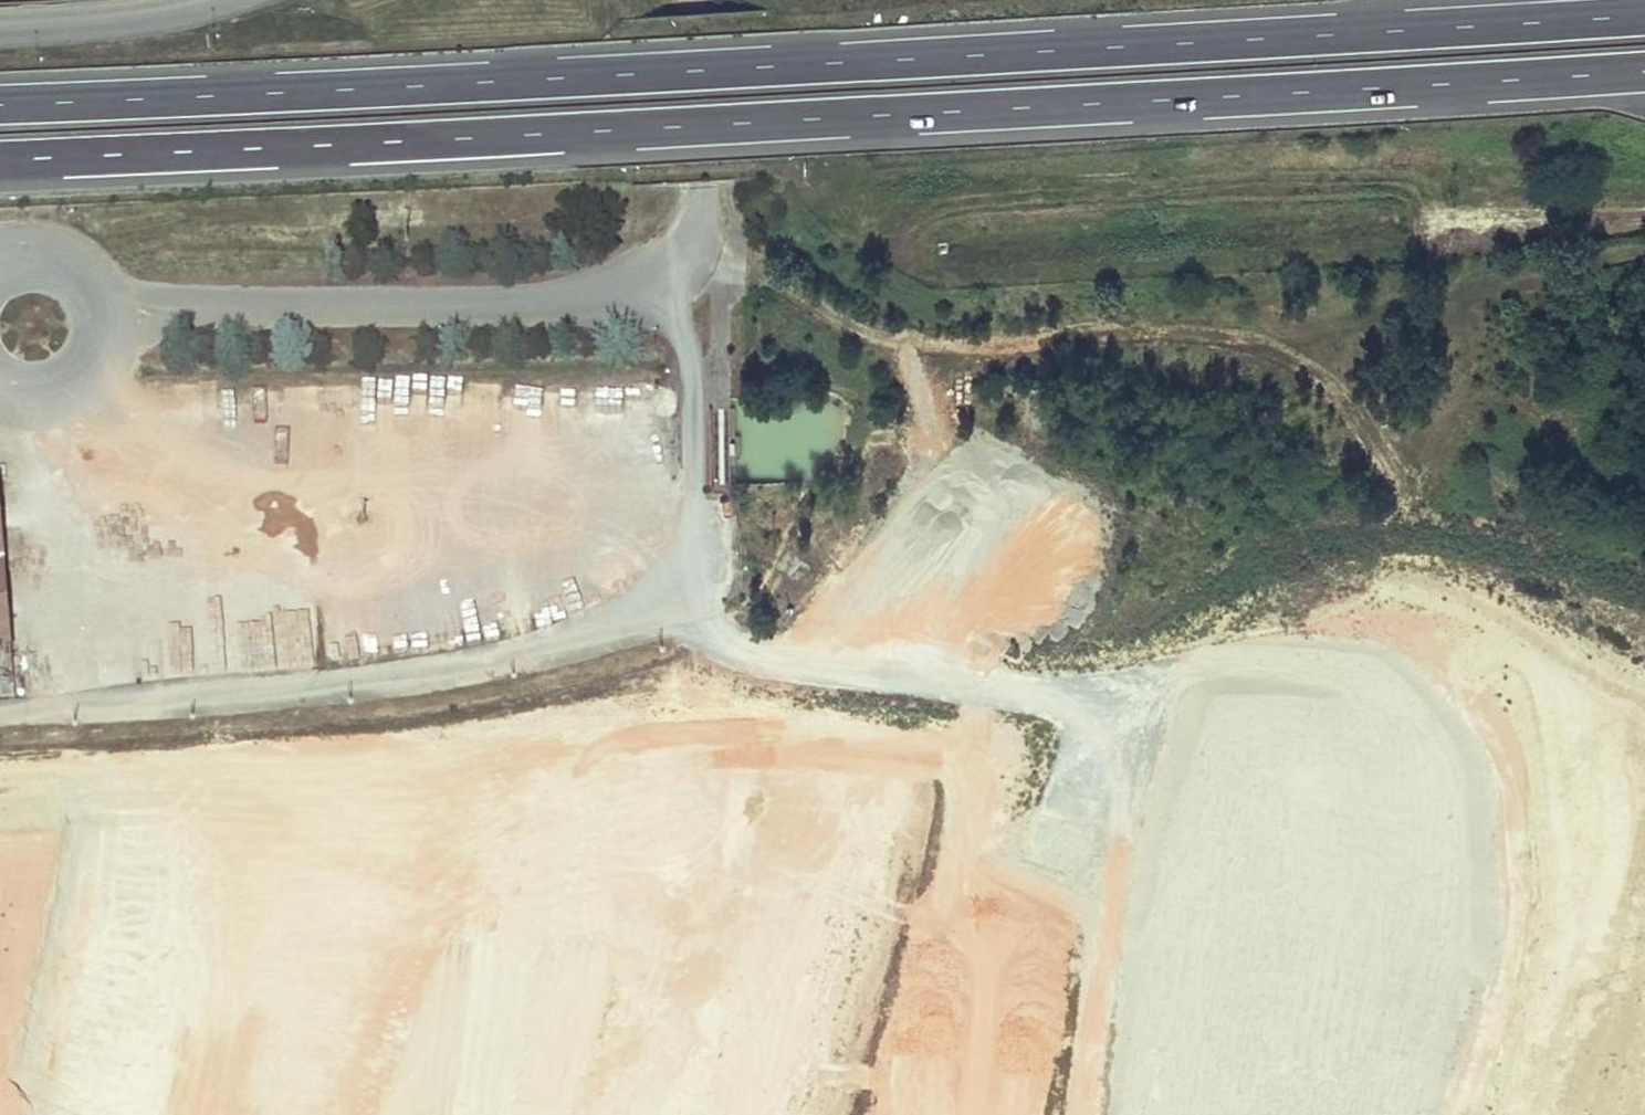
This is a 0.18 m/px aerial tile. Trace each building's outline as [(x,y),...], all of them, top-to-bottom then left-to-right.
[(284,458),(318,458),(318,383),(284,383),(284,458)] [(271,387),(241,387),(242,425),(272,425),(271,387)] [(212,422),(209,466),(241,468),(244,425),(212,422)] [(13,701),(0,535),(0,702),(13,701)] [(215,674),(215,658),(178,659),(177,620),(143,621),(144,676),(215,674)]
